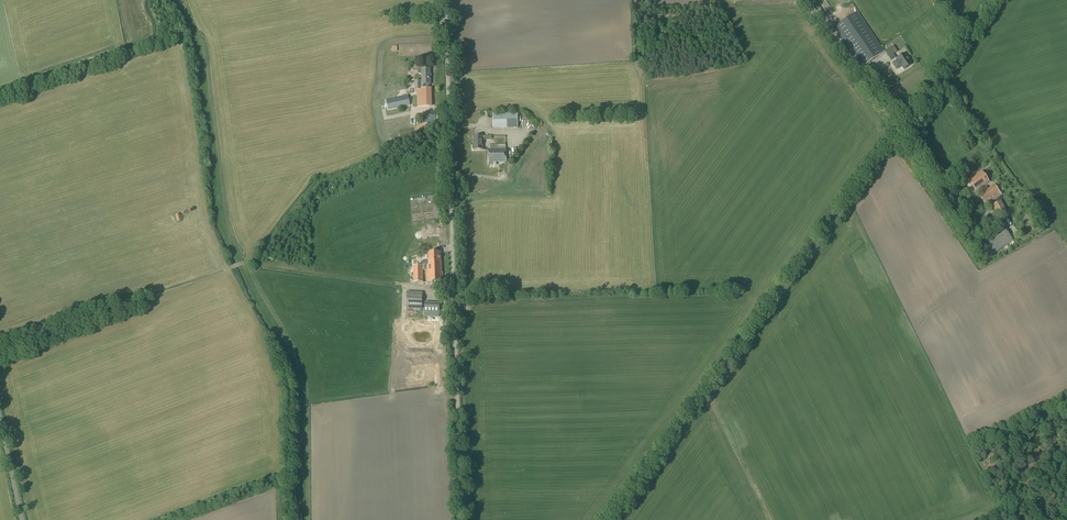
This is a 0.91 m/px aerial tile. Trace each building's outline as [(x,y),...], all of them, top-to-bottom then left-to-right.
[(862,67),(884,52),(857,12),(834,27),(862,67)] [(904,70),(912,64),(904,54),(897,59),(897,60),(892,63),(897,69),(900,67),(899,67),(901,65),(904,70)] [(430,74),(430,69),(419,69),(418,70),(418,73),(419,74),(422,74),(422,80),(414,81),(414,89),(417,89),(417,107),(431,106),(431,88),(429,89),(429,84),(431,84),(430,77),(432,77),(432,74),(430,74)] [(388,110),(410,105),(408,95),(386,100),(388,110)] [(437,122),(437,113),(423,113),(423,122),(437,122)] [(493,128),(499,128),(518,128),(518,113),(493,114),(493,128)] [(474,150),(483,150),(483,136),(474,136),(474,144),(472,145),(472,149),(474,150)] [(506,149),(506,145),(490,145),(490,149),(488,149),(489,162),(488,162),(489,164),(489,165),(497,165),(497,162),(506,162),(506,149)] [(975,191),(989,182),(982,172),(969,181),(975,191)] [(986,206),(1002,195),(994,185),(979,196),(986,206)] [(1001,200),(994,205),(1001,216),(1009,211),(1001,200)] [(991,256),(1012,241),(1002,226),(981,241),(991,256)] [(423,270),(427,270),(427,282),(441,281),(441,261),(441,252),(428,252),(428,261),(426,261),(425,261),(421,261),(421,265),(413,265),(413,282),(423,282),(423,270)] [(422,309),(423,292),(407,292),(406,309),(422,309)] [(439,317),(440,303),(425,302),(424,316),(439,317)]
